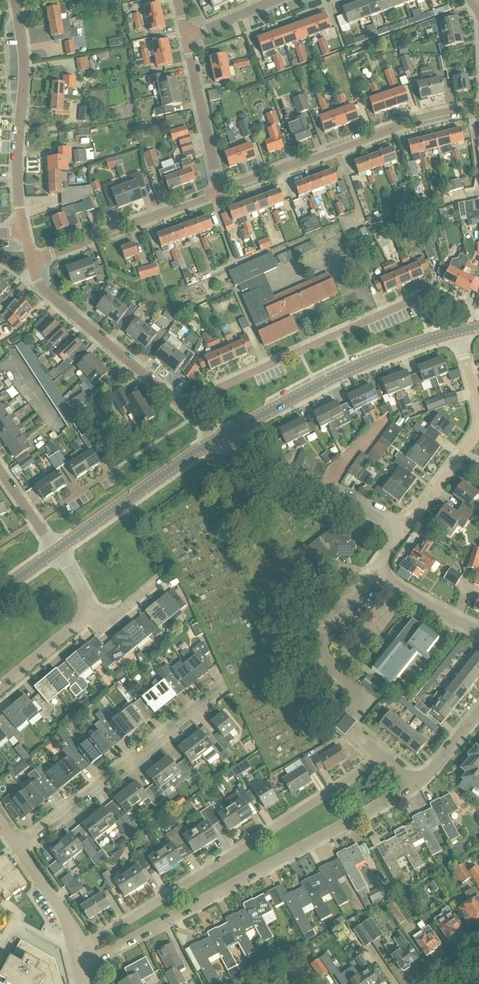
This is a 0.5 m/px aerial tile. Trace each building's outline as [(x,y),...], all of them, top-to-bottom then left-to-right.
[(212,11),(223,6),(221,0),(207,0),(212,11)] [(383,13),(378,0),(370,0),(366,1),(371,17),(383,13)] [(394,9),(390,0),(378,0),(383,13),(394,9)] [(405,5),(403,0),(390,0),(394,9),(405,5)] [(360,21),(371,17),(366,1),(355,5),(360,21)] [(147,20),(162,17),(160,4),(144,8),(147,20)] [(59,8),(47,10),(49,24),(62,22),(61,16),(67,15),(66,12),(65,5),(59,6),(59,8)] [(349,25),(360,21),(355,5),(343,9),(345,15),(336,18),(340,28),(349,25)] [(433,13),(435,18),(446,14),(445,9),(433,13)] [(424,22),(435,18),(433,13),(422,17),(424,22)] [(437,19),(429,22),(430,27),(435,26),(437,33),(437,34),(436,34),(438,39),(443,38),(443,37),(460,33),(457,20),(453,21),(451,14),(437,19)] [(314,20),(320,34),(331,30),(326,15),(314,20)] [(162,17),(147,20),(149,32),(165,28),(162,17)] [(412,26),(424,22),(422,17),(411,21),(412,26)] [(308,38),(319,34),(320,34),(314,20),(303,24),(308,38)] [(136,21),(128,23),(131,31),(138,29),(136,21)] [(401,29),(412,26),(411,21),(399,25),(401,29)] [(62,22),(49,24),(52,38),(64,36),(64,38),(70,37),(69,31),(63,32),(62,22)] [(297,42),(308,38),(303,24),(292,28),(297,42)] [(390,33),(401,29),(399,25),(388,29),(390,33)] [(297,42),(292,28),(280,32),(286,46),(292,44),(294,49),(295,49),(298,57),(305,54),(302,46),(298,47),(297,42)] [(378,37),(390,33),(388,29),(377,33),(378,37)] [(274,50),(286,46),(280,32),(269,36),(274,50)] [(367,41),(378,37),(377,33),(366,36),(367,40),(367,41)] [(443,37),(443,38),(445,44),(439,46),(442,56),(460,52),(464,50),(460,33),(443,37)] [(276,56),(274,50),(269,36),(258,40),(263,54),(268,53),(270,58),(272,58),(275,65),(282,62),(279,54),(276,56)] [(367,41),(367,40),(366,36),(354,40),(356,45),(367,41)] [(317,41),(320,49),(327,46),(324,38),(317,41)] [(64,43),(66,55),(75,54),(73,41),(64,43)] [(155,56),(170,53),(168,41),(152,44),(155,56)] [(327,46),(320,49),(323,56),(330,54),(327,46)] [(406,46),(398,48),(400,56),(408,54),(406,46)] [(142,59),(149,58),(148,53),(147,50),(140,51),(142,59)] [(364,52),(358,55),(360,61),(366,59),(364,52)] [(170,53),(155,56),(157,68),(173,65),(170,53)] [(305,54),(298,57),(300,65),(308,62),(305,54)] [(212,70),(228,67),(225,55),(210,58),(212,70)] [(90,56),(77,59),(80,70),(92,67),(90,56)] [(329,68),(341,64),(338,56),(327,60),(329,68)] [(405,73),(413,70),(408,56),(400,59),(405,73)] [(439,67),(445,66),(443,56),(437,58),(439,67)] [(151,65),(149,58),(142,59),(143,61),(144,67),(151,65)] [(249,59),(241,61),(242,68),(250,66),(249,59)] [(234,70),(242,68),(241,61),(232,62),(234,70)] [(285,70),(282,62),(275,65),(278,73),(285,70)] [(215,82),(230,79),(228,67),(212,70),(215,82)] [(423,82),(417,84),(420,100),(421,100),(421,102),(427,100),(427,99),(432,97),(429,81),(427,76),(428,76),(426,68),(420,70),(423,82)] [(384,72),(387,80),(394,77),(391,69),(384,72)] [(446,71),(447,81),(453,80),(455,93),(457,93),(457,95),(462,94),(462,92),(470,91),(468,77),(461,78),(460,69),(446,71)] [(160,96),(178,92),(175,79),(163,82),(162,76),(148,79),(150,85),(153,85),(154,91),(159,90),(160,96)] [(394,77),(387,80),(389,88),(396,85),(394,77)] [(441,78),(429,81),(432,97),(438,96),(438,97),(444,96),(444,94),(445,94),(441,78)] [(271,90),(280,87),(277,79),(268,82),(271,90)] [(53,84),(52,98),(64,99),(72,99),(73,90),(71,90),(71,83),(65,82),(65,85),(53,84)] [(372,93),(379,91),(376,82),(370,85),(372,93)] [(392,93),(397,108),(409,104),(406,96),(412,94),(410,87),(404,89),(392,93)] [(210,102),(220,100),(218,90),(207,92),(210,102)] [(178,92),(160,96),(161,102),(156,103),(158,110),(155,111),(157,117),(170,114),(169,107),(181,105),(178,92)] [(316,96),(319,104),(326,101),(323,93),(316,96)] [(386,111),(397,108),(392,93),(381,97),(386,111)] [(298,115),(299,115),(310,111),(305,95),(292,100),(298,115)] [(340,105),(346,103),(343,95),(337,97),(340,105)] [(374,115),(386,111),(381,97),(369,100),(374,115)] [(63,104),(64,99),(52,98),(51,112),(55,112),(55,115),(69,116),(69,115),(69,109),(70,104),(63,104)] [(329,109),(326,101),(319,104),(322,111),(329,109)] [(90,123),(91,108),(80,107),(79,122),(90,123)] [(353,107),(347,108),(341,111),(347,125),(358,121),(353,107)] [(336,129),(347,125),(341,111),(331,114),(336,129)] [(269,127),(279,124),(276,112),(265,115),(269,127)] [(336,129),(331,114),(324,117),(319,118),(324,133),(336,129)] [(299,122),(288,126),(291,135),(294,137),(296,144),(311,138),(308,128),(307,128),(304,119),(299,121),(299,122)] [(244,139),(253,136),(247,120),(238,123),(244,139)] [(230,144),(236,142),(232,131),(231,127),(225,129),(230,144)] [(270,141),(264,143),(268,154),(283,149),(279,138),(275,127),(267,130),(270,141)] [(447,133),(451,145),(464,142),(461,129),(447,133)] [(452,152),(451,145),(447,133),(434,136),(438,149),(443,148),(444,154),(452,153),(453,152),(452,152)] [(183,154),(193,151),(188,136),(178,139),(183,154)] [(424,153),(438,149),(434,136),(421,140),(424,153)] [(424,153),(421,140),(408,143),(411,156),(418,154),(420,160),(422,166),(428,164),(426,158),(424,153)] [(237,150),(242,164),(256,159),(251,145),(237,150)] [(379,154),(384,166),(397,161),(393,149),(379,154)] [(49,174),(61,173),(67,173),(67,157),(71,157),(71,150),(60,150),(60,159),(49,159),(49,174)] [(75,164),(87,162),(86,150),(73,151),(75,164)] [(144,156),(148,168),(159,164),(155,150),(143,154),(144,156)] [(229,169),(242,164),(237,150),(224,155),(229,169)] [(371,171),(384,166),(379,154),(367,158),(371,171)] [(111,169),(126,162),(122,155),(108,161),(111,169)] [(177,174),(182,186),(195,181),(191,171),(193,170),(189,158),(179,162),(180,165),(175,167),(177,174)] [(358,176),(371,171),(367,158),(354,163),(358,176)] [(410,174),(417,172),(415,162),(407,164),(410,174)] [(168,191),(182,186),(177,174),(175,167),(159,173),(162,181),(164,180),(168,191)] [(385,172),(388,179),(394,177),(391,169),(385,172)] [(319,176),(324,188),(337,184),(332,171),(319,176)] [(61,173),(49,174),(49,195),(62,195),(61,189),(67,189),(67,173),(61,173)] [(144,185),(141,178),(140,173),(129,177),(132,184),(124,187),(130,205),(142,200),(138,188),(144,185)] [(311,193),(324,188),(319,176),(307,180),(311,193)] [(394,177),(388,179),(391,187),(397,184),(394,177)] [(299,198),(311,193),(307,180),(294,185),(299,198)] [(101,189),(99,184),(98,181),(90,184),(93,192),(101,189)] [(453,181),(446,183),(449,193),(456,191),(453,181)] [(116,190),(115,188),(113,183),(102,187),(107,199),(113,197),(118,209),(130,205),(124,187),(116,190)] [(70,197),(83,197),(82,188),(70,188),(70,197)] [(280,190),(266,195),(271,208),(284,203),(280,190)] [(266,195),(254,200),(258,212),(271,208),(266,195)] [(94,210),(91,200),(81,204),(80,204),(78,204),(79,205),(75,206),(77,215),(86,212),(86,213),(94,210)] [(254,200),(241,205),(245,217),(246,217),(258,212),(254,200)] [(445,200),(435,202),(437,208),(446,206),(445,200)] [(473,212),(478,212),(478,202),(478,200),(471,201),(471,202),(473,212)] [(313,205),(310,206),(312,211),(318,209),(316,202),(312,203),(313,205)] [(473,212),(471,202),(464,203),(466,220),(468,220),(474,219),(473,212)] [(335,205),(339,216),(344,215),(340,203),(335,205)] [(57,232),(78,225),(75,216),(77,215),(74,205),(62,210),(63,215),(53,219),(57,232)] [(241,205),(228,209),(229,212),(228,212),(232,222),(239,220),(241,225),(242,225),(244,230),(250,228),(248,223),(247,222),(246,217),(245,217),(241,205)] [(438,210),(440,217),(451,214),(449,208),(438,210)] [(278,212),(279,215),(282,223),(287,221),(283,210),(278,212)] [(313,217),(300,223),(305,236),(321,229),(315,216),(313,217)] [(195,222),(199,234),(212,229),(208,217),(195,222)] [(325,221),(326,227),(335,225),(333,219),(325,221)] [(187,239),(199,234),(195,222),(182,226),(187,239)] [(232,222),(224,225),(227,232),(235,229),(232,222)] [(174,244),(187,239),(182,226),(169,231),(174,244)] [(392,230),(395,239),(406,235),(403,226),(392,230)] [(244,230),(240,232),(244,242),(251,239),(249,235),(252,233),(250,228),(244,230)] [(161,248),(174,244),(169,231),(156,236),(161,248)] [(349,251),(358,244),(352,237),(343,243),(349,251)] [(237,240),(231,243),(237,258),(237,259),(241,258),(240,254),(242,253),(237,240)] [(303,253),(318,248),(316,241),(301,245),(303,253)] [(138,255),(134,244),(121,249),(125,261),(134,257),(136,263),(142,261),(140,255),(138,255)] [(429,261),(436,257),(431,246),(424,250),(429,261)] [(244,252),(246,256),(255,253),(254,248),(244,252)] [(159,264),(165,262),(160,250),(154,252),(159,264)] [(275,298),(264,274),(278,268),(271,253),(229,272),(235,287),(239,286),(242,293),(249,289),(251,294),(242,297),(265,347),(297,332),(290,316),(337,295),(328,274),(275,298)] [(180,260),(178,254),(175,255),(176,257),(173,258),(175,262),(178,261),(181,272),(186,270),(182,259),(180,260)] [(280,264),(286,262),(282,254),(277,257),(280,264)] [(449,268),(443,281),(455,287),(462,274),(467,264),(469,259),(461,255),(459,259),(453,261),(449,268)] [(403,264),(409,262),(406,256),(401,259),(403,264)] [(424,277),(422,271),(428,268),(425,261),(423,257),(416,260),(418,264),(406,270),(412,282),(424,277)] [(84,282),(86,281),(97,278),(98,283),(104,281),(98,264),(92,266),(90,261),(78,265),(84,282)] [(412,282),(406,270),(400,272),(397,265),(396,265),(394,261),(389,264),(399,288),(412,282)] [(140,280),(159,275),(156,264),(137,270),(140,280)] [(387,293),(399,288),(389,264),(383,266),(387,278),(375,283),(378,291),(384,288),(387,293)] [(462,274),(455,287),(468,293),(474,281),(469,278),(474,268),(467,264),(462,274)] [(73,286),(84,282),(78,265),(67,269),(73,286)] [(187,287),(198,282),(195,275),(184,280),(186,285),(187,287)] [(86,300),(92,298),(88,287),(82,289),(86,300)] [(104,291),(96,300),(97,301),(102,305),(98,311),(99,311),(97,313),(102,318),(104,316),(107,318),(119,304),(109,296),(108,295),(104,291)] [(7,311),(1,317),(3,319),(8,323),(25,304),(21,300),(18,304),(16,302),(12,306),(10,306),(8,308),(8,310),(7,311)] [(25,304),(8,323),(12,328),(14,329),(20,323),(29,314),(27,312),(30,308),(25,304)] [(119,304),(107,318),(117,326),(121,321),(124,324),(137,308),(133,305),(128,311),(119,304)] [(148,327),(147,327),(140,321),(145,315),(138,309),(126,325),(131,329),(126,335),(136,343),(148,327)] [(243,331),(250,328),(245,317),(238,320),(243,331)] [(45,340),(46,340),(59,328),(51,319),(46,325),(41,320),(33,327),(45,340)] [(148,327),(136,343),(145,350),(150,345),(153,348),(166,332),(162,330),(158,335),(151,329),(154,325),(151,322),(147,327),(148,327)] [(57,353),(65,346),(60,340),(66,335),(59,328),(46,340),(45,340),(42,343),(49,350),(48,351),(54,357),(58,353),(57,353)] [(225,334),(224,335),(226,341),(232,338),(230,332),(225,334)] [(14,345),(22,339),(18,333),(10,339),(14,345)] [(211,340),(208,333),(202,336),(205,343),(206,343),(208,349),(220,344),(218,338),(211,340)] [(164,366),(176,351),(167,344),(172,337),(167,334),(155,349),(160,353),(155,359),(164,366)] [(242,343),(230,348),(236,361),(248,356),(246,350),(252,347),(249,340),(246,334),(240,337),(242,343)] [(57,353),(58,353),(65,361),(67,358),(72,364),(80,356),(75,351),(80,346),(73,338),(65,346),(57,353)] [(18,352),(28,345),(25,340),(15,347),(18,352)] [(22,357),(32,350),(28,345),(18,352),(22,357)] [(230,348),(217,354),(223,367),(236,361),(230,348)] [(25,362),(35,355),(32,350),(22,357),(25,362)] [(176,351),(164,366),(174,374),(178,369),(184,374),(192,363),(190,362),(195,356),(190,353),(185,359),(176,351)] [(204,359),(198,362),(201,369),(208,367),(210,372),(223,367),(217,354),(204,359)] [(28,367),(38,360),(35,355),(25,362),(28,367)] [(86,377),(99,364),(91,355),(77,368),(83,374),(79,378),(83,382),(87,379),(86,377)] [(439,377),(448,374),(442,358),(430,363),(438,386),(444,384),(443,381),(440,380),(439,377)] [(32,372),(42,365),(38,360),(28,367),(32,372)] [(433,388),(438,386),(430,363),(418,368),(420,373),(414,375),(418,385),(421,384),(432,380),(433,383),(432,385),(433,388)] [(96,386),(109,374),(99,364),(86,377),(87,379),(92,384),(88,387),(92,391),(97,387),(96,386)] [(35,377),(45,370),(42,365),(32,372),(35,377)] [(65,380),(76,370),(71,365),(61,375),(65,380)] [(189,380),(197,368),(192,365),(184,376),(189,380)] [(38,382),(48,375),(45,370),(35,377),(38,382)] [(418,385),(414,375),(408,377),(406,372),(395,376),(406,407),(411,405),(407,395),(405,393),(404,391),(412,387),(418,385)] [(42,387),(52,381),(48,375),(38,382),(42,387)] [(406,407),(395,376),(382,381),(388,397),(397,393),(397,396),(397,398),(398,401),(402,414),(403,414),(405,420),(399,428),(402,430),(410,419),(408,412),(406,407)] [(45,392),(55,386),(52,381),(42,387),(45,392)] [(371,385),(359,391),(370,413),(374,423),(375,422),(380,419),(378,416),(376,417),(373,412),(375,411),(373,408),(371,407),(370,404),(378,400),(383,398),(380,390),(374,393),(371,385)] [(48,397),(58,391),(55,386),(45,392),(48,397)] [(131,399),(125,388),(112,396),(120,410),(127,406),(139,426),(154,417),(149,409),(148,410),(138,394),(131,399)] [(51,402),(62,396),(58,391),(48,397),(51,402)] [(352,405),(346,408),(350,416),(356,413),(355,411),(362,408),(364,412),(365,416),(370,413),(359,391),(348,397),(352,405)] [(446,406),(458,403),(456,393),(444,396),(446,406)] [(55,407),(65,401),(62,396),(51,402),(55,407)] [(69,407),(71,410),(77,406),(73,400),(67,404),(68,406),(69,407)] [(433,400),(425,403),(429,412),(437,409),(433,400)] [(67,404),(65,401),(55,407),(58,412),(68,406),(67,404)] [(325,408),(336,430),(341,428),(339,425),(337,424),(336,421),(343,417),(346,418),(350,416),(346,408),(341,411),(336,402),(325,408)] [(9,418),(4,411),(9,408),(6,404),(1,407),(2,408),(0,410),(0,425),(9,419),(8,418),(9,418)] [(71,411),(71,410),(69,407),(68,406),(58,412),(61,417),(71,411)] [(335,430),(336,430),(325,408),(313,414),(321,429),(329,425),(330,427),(330,430),(331,432),(330,433),(335,443),(340,440),(335,430)] [(65,422),(75,416),(71,411),(61,417),(65,422)] [(16,428),(15,428),(12,422),(16,419),(13,414),(9,418),(8,418),(9,419),(0,425),(0,438),(1,439),(16,429),(16,428)] [(447,439),(455,427),(438,415),(427,431),(426,432),(437,440),(441,435),(447,439)] [(68,428),(78,421),(75,416),(65,422),(68,428)] [(38,428),(44,423),(40,418),(34,422),(38,428)] [(306,444),(304,441),(303,441),(301,438),(309,434),(302,419),(290,425),(299,442),(301,447),(306,444)] [(86,434),(79,421),(73,425),(81,437),(81,438),(88,450),(95,446),(87,433),(86,434)] [(399,428),(392,423),(389,428),(399,435),(402,430),(399,428)] [(426,432),(427,431),(417,423),(412,429),(422,437),(415,447),(432,460),(440,449),(434,444),(437,440),(426,432)] [(24,439),(22,438),(18,432),(23,428),(20,424),(16,428),(16,429),(1,439),(8,449),(24,439)] [(301,447),(299,442),(290,425),(278,431),(286,446),(294,442),(295,444),(295,446),(296,449),(301,447)] [(389,428),(385,433),(395,440),(399,435),(389,428)] [(385,433),(381,437),(392,445),(395,440),(385,433)] [(24,439),(8,449),(15,460),(30,449),(25,442),(30,439),(27,434),(22,438),(24,439)] [(381,437),(378,442),(388,450),(392,445),(381,437)] [(84,455),(81,450),(76,442),(71,445),(76,453),(88,472),(100,465),(91,451),(84,455)] [(378,442),(374,447),(385,455),(387,451),(388,450),(378,442)] [(51,451),(61,467),(67,464),(59,452),(54,443),(48,447),(51,452),(51,451)] [(381,459),(385,455),(374,447),(371,452),(381,459)] [(423,471),(432,460),(415,447),(407,458),(398,452),(395,457),(397,459),(414,471),(417,467),(423,471)] [(56,471),(61,467),(51,451),(51,452),(46,455),(48,459),(55,470),(56,471)] [(367,456),(367,457),(368,457),(372,460),(377,464),(381,459),(371,452),(367,456)] [(77,479),(88,472),(76,453),(71,456),(74,462),(68,466),(77,479)] [(327,465),(333,460),(327,453),(321,457),(327,465)] [(362,453),(358,458),(368,465),(370,464),(375,467),(377,464),(372,460),(368,457),(367,457),(367,456),(362,453)] [(23,471),(34,463),(30,457),(19,465),(23,471)] [(302,466),(301,469),(307,472),(312,460),(306,457),(305,460),(302,466)] [(365,470),(368,465),(358,458),(354,463),(365,470)] [(410,476),(414,471),(397,459),(393,464),(399,469),(391,480),(407,492),(416,481),(410,476)] [(313,474),(318,462),(312,460),(307,472),(313,474)] [(318,476),(323,465),(318,462),(313,474),(318,476)] [(361,475),(365,470),(354,463),(351,467),(361,475)] [(323,479),(328,467),(323,465),(318,476),(323,479)] [(358,480),(361,475),(351,467),(348,472),(358,480)] [(365,485),(369,479),(372,476),(365,472),(359,481),(365,485)] [(57,473),(46,480),(55,494),(66,486),(57,473)] [(46,480),(35,488),(44,501),(55,494),(46,480)] [(399,504),(407,492),(391,480),(383,490),(378,487),(374,492),(379,496),(390,503),(393,499),(399,504)] [(370,495),(373,491),(365,485),(361,490),(370,495)] [(471,517),(478,506),(474,502),(478,496),(465,485),(461,490),(459,489),(454,496),(464,504),(460,510),(471,517)] [(471,517),(460,510),(456,515),(446,507),(440,515),(442,516),(438,521),(443,524),(439,529),(450,538),(459,526),(462,528),(471,517)] [(354,555),(355,546),(349,539),(350,537),(347,533),(345,533),(338,524),(306,548),(305,545),(290,556),(289,561),(291,563),(295,564),(302,559),(301,564),(306,570),(311,571),(308,573),(312,578),(318,574),(340,557),(344,563),(354,555)] [(404,556),(397,565),(401,568),(412,575),(413,575),(434,544),(425,538),(421,544),(420,543),(410,558),(404,556)] [(478,561),(478,550),(474,549),(468,568),(476,571),(478,561)] [(430,572),(438,561),(427,554),(413,575),(418,579),(426,569),(430,572)] [(407,581),(412,575),(401,568),(397,574),(407,581)] [(455,587),(463,576),(451,568),(443,579),(455,587)] [(175,590),(181,586),(175,578),(169,583),(175,590)] [(173,590),(156,604),(169,620),(186,606),(178,596),(173,590)] [(156,604),(139,618),(153,633),(156,637),(161,633),(158,629),(169,620),(156,604)] [(179,614),(184,622),(195,615),(189,607),(179,614)] [(136,647),(153,633),(139,618),(123,631),(136,647)] [(170,628),(181,628),(181,620),(170,620),(170,628)] [(426,656),(427,654),(438,641),(421,627),(421,628),(411,621),(371,670),(388,684),(416,648),(426,656)] [(197,638),(204,635),(198,624),(191,627),(197,638)] [(120,661),(136,647),(123,631),(106,645),(104,647),(110,654),(112,652),(120,661)] [(163,645),(170,640),(167,636),(160,641),(163,645)] [(87,645),(77,654),(90,670),(100,661),(103,664),(102,665),(106,670),(112,664),(106,657),(110,654),(104,647),(100,642),(96,645),(93,640),(87,645)] [(159,641),(153,646),(157,650),(163,646),(159,641)] [(197,681),(213,668),(204,657),(210,652),(202,642),(192,651),(196,656),(184,665),(197,681)] [(449,656),(453,659),(460,649),(457,646),(449,656)] [(81,677),(90,670),(77,654),(66,663),(71,668),(66,672),(83,692),(87,689),(88,688),(88,685),(81,677)] [(478,672),(478,657),(476,655),(469,664),(478,672)] [(445,668),(453,659),(449,656),(441,665),(443,666),(445,668)] [(197,681),(184,665),(174,673),(167,664),(161,668),(181,694),(197,681)] [(461,673),(474,683),(478,678),(478,672),(469,664),(465,667),(461,673)] [(445,668),(443,666),(441,665),(434,674),(438,677),(445,668)] [(165,707),(181,694),(161,668),(156,672),(163,682),(152,690),(165,707)] [(119,681),(125,676),(120,669),(114,674),(119,681)] [(83,692),(66,672),(62,676),(57,670),(46,679),(59,695),(69,687),(70,688),(70,691),(76,698),(83,692)] [(467,693),(474,683),(461,673),(454,682),(467,693)] [(430,687),(438,677),(434,674),(426,684),(430,687)] [(48,704),(59,695),(46,679),(35,688),(40,694),(35,698),(50,717),(50,716),(51,715),(50,713),(53,711),(51,707),(48,704)] [(459,702),(467,693),(454,682),(446,692),(459,702)] [(423,696),(430,687),(426,684),(419,692),(423,696)] [(341,692),(334,687),(330,691),(337,697),(341,692)] [(149,719),(165,707),(152,690),(136,703),(149,719)] [(416,705),(423,696),(419,692),(412,702),(416,705)] [(452,712),(459,702),(446,692),(442,697),(437,692),(432,698),(437,700),(452,712)] [(95,694),(89,697),(91,702),(98,700),(95,694)] [(50,717),(35,698),(30,703),(25,697),(14,706),(27,721),(38,712),(45,721),(47,719),(49,723),(53,720),(50,716),(50,717)] [(401,698),(398,702),(404,707),(407,703),(401,698)] [(437,700),(432,698),(430,701),(435,705),(431,711),(427,715),(432,719),(436,714),(444,721),(452,712),(437,700)] [(134,732),(149,719),(136,703),(121,716),(134,732)] [(17,730),(27,721),(14,706),(4,715),(8,720),(3,724),(18,742),(23,738),(17,730)] [(410,712),(417,717),(420,713),(413,708),(410,712)] [(387,734),(398,720),(389,712),(378,726),(387,734)] [(357,722),(347,713),(343,718),(353,726),(357,722)] [(426,718),(420,713),(417,717),(423,722),(426,718)] [(229,744),(234,740),(230,734),(235,730),(222,714),(211,722),(220,733),(214,738),(225,752),(231,747),(229,744)] [(118,745),(134,732),(121,716),(105,728),(118,745)] [(349,731),(353,726),(343,718),(339,723),(349,731)] [(397,741),(408,728),(398,720),(387,734),(397,741)] [(105,728),(100,721),(94,725),(100,732),(89,741),(102,757),(118,745),(105,728)] [(335,727),(345,736),(349,731),(339,723),(335,727)] [(3,724),(0,727),(0,744),(7,738),(9,742),(13,746),(18,742),(3,724)] [(429,727),(435,732),(438,729),(432,724),(429,727)] [(406,749),(417,736),(408,728),(397,741),(406,749)] [(225,752),(214,738),(208,743),(200,732),(189,741),(202,757),(206,762),(217,754),(219,756),(225,752)] [(416,757),(426,743),(417,736),(406,749),(416,757)] [(102,757),(89,741),(86,738),(76,746),(70,738),(65,742),(68,746),(67,747),(86,770),(102,757)] [(202,757),(189,741),(188,739),(181,744),(183,746),(178,749),(187,760),(181,764),(193,778),(198,773),(195,769),(198,767),(198,764),(196,762),(202,757)] [(46,751),(54,745),(50,741),(43,747),(46,751)] [(20,745),(14,749),(23,761),(28,756),(20,745)] [(70,783),(86,770),(67,747),(62,751),(68,758),(57,767),(70,783)] [(310,761),(316,770),(317,770),(319,771),(324,768),(327,772),(346,760),(337,747),(319,758),(317,755),(311,760),(310,761)] [(478,752),(476,750),(470,757),(472,759),(463,770),(468,774),(459,785),(478,801),(478,750),(478,752)] [(316,770),(310,761),(308,757),(301,761),(300,760),(285,770),(289,776),(282,780),(292,795),(310,783),(308,779),(317,772),(316,770)] [(193,778),(181,764),(176,768),(168,758),(157,766),(170,782),(180,774),(187,782),(193,778)] [(245,760),(231,770),(235,776),(236,778),(251,768),(245,760)] [(70,783),(57,767),(47,774),(40,766),(34,771),(54,795),(70,783)] [(159,791),(170,782),(157,766),(146,775),(155,785),(149,789),(160,803),(165,799),(159,791)] [(21,775),(16,768),(15,769),(11,773),(10,773),(15,780),(21,775)] [(231,770),(224,775),(228,781),(235,776),(231,770)] [(38,808),(54,795),(34,771),(28,776),(35,784),(25,792),(38,808)] [(249,782),(243,785),(243,786),(252,801),(258,797),(265,809),(277,801),(270,791),(273,789),(269,783),(266,785),(255,792),(249,783),(249,782)] [(160,803),(149,789),(144,794),(136,783),(125,792),(138,808),(143,804),(146,808),(151,804),(154,808),(160,803)] [(252,817),(244,806),(250,802),(241,788),(235,792),(236,793),(225,800),(230,808),(229,808),(240,825),(252,817)] [(21,821),(38,808),(25,792),(15,800),(11,794),(1,801),(6,807),(8,805),(10,807),(7,809),(16,820),(19,818),(21,821)] [(127,817),(138,808),(125,792),(114,800),(123,811),(117,815),(128,829),(133,824),(127,817)] [(458,838),(446,816),(458,810),(450,795),(429,806),(431,809),(440,825),(439,825),(449,843),(458,838)] [(177,800),(181,805),(186,802),(182,797),(177,800)] [(240,825),(229,808),(218,816),(212,806),(209,802),(204,806),(206,810),(215,824),(221,821),(228,832),(240,825)] [(103,809),(93,818),(106,834),(116,825),(122,833),(128,829),(117,815),(112,820),(103,809)] [(439,825),(440,825),(431,809),(411,820),(413,823),(414,823),(422,839),(421,839),(431,857),(440,852),(428,831),(439,825)] [(209,828),(215,824),(206,810),(200,814),(206,823),(195,830),(206,846),(217,839),(209,828)] [(95,842),(106,834),(93,818),(82,826),(91,837),(85,841),(96,855),(101,850),(95,842)] [(421,839),(422,839),(414,823),(413,823),(394,834),(395,838),(396,837),(404,853),(414,871),(422,867),(410,845),(421,839)] [(206,846),(195,830),(184,837),(178,828),(172,832),(181,846),(187,842),(194,854),(206,846)] [(175,850),(181,846),(172,832),(166,835),(172,845),(160,852),(171,868),(182,861),(175,850)] [(71,835),(61,843),(74,859),(84,851),(90,859),(96,855),(85,841),(80,845),(71,835)] [(404,853),(396,837),(395,838),(376,848),(396,885),(404,881),(392,859),(404,853)] [(63,868),(74,859),(61,843),(50,852),(57,861),(48,868),(54,877),(59,874),(63,880),(69,875),(63,868)] [(365,888),(354,867),(365,860),(357,845),(337,856),(339,859),(347,875),(356,893),(357,893),(367,911),(371,908),(365,895),(370,893),(367,888),(365,888)] [(171,868),(160,852),(149,859),(143,850),(137,854),(146,868),(152,864),(160,876),(171,868)] [(140,872),(146,868),(137,854),(130,858),(137,867),(125,874),(136,891),(147,883),(140,872)] [(111,866),(117,862),(114,856),(107,860),(111,866)] [(26,888),(5,857),(0,861),(0,901),(2,897),(6,902),(26,888)] [(347,875),(339,859),(319,870),(320,873),(329,889),(339,908),(347,903),(336,881),(347,875)] [(462,884),(471,878),(462,865),(453,870),(462,884)] [(478,887),(478,870),(477,866),(468,872),(478,888),(478,887)] [(420,881),(432,873),(430,868),(417,875),(420,881)] [(136,891),(125,874),(114,882),(108,872),(102,875),(112,891),(118,887),(125,898),(136,891)] [(329,889),(320,873),(300,884),(302,887),(303,887),(311,903),(321,921),(329,917),(318,895),(329,889)] [(69,891),(80,884),(77,879),(66,886),(69,891)] [(72,896),(84,890),(80,884),(69,891),(72,896)] [(303,887),(302,887),(288,895),(283,884),(275,889),(283,904),(285,903),(302,936),(303,935),(307,941),(316,936),(313,930),(312,931),(300,909),(311,903),(303,887)] [(371,895),(375,902),(388,895),(384,888),(371,895)] [(275,908),(283,904),(275,889),(267,893),(275,908)] [(478,920),(478,900),(474,893),(472,889),(464,894),(467,898),(470,903),(459,911),(468,925),(474,922),(474,923),(478,920)] [(87,893),(100,913),(111,907),(102,893),(96,897),(92,890),(87,893)] [(89,920),(100,913),(87,893),(82,897),(86,903),(81,907),(89,920)] [(272,939),(260,917),(272,911),(263,895),(243,906),(245,909),(253,925),(263,944),(272,939)] [(399,925),(404,921),(391,903),(386,906),(399,925)] [(451,941),(455,938),(455,934),(453,931),(460,927),(447,908),(442,912),(442,916),(434,921),(447,940),(451,941)] [(242,931),(253,925),(245,909),(225,920),(227,923),(236,939),(245,957),(254,953),(242,931)] [(1,983),(69,983),(60,950),(14,924),(0,917),(0,983),(1,983)] [(361,926),(372,942),(383,934),(372,918),(361,926)] [(426,929),(422,922),(417,925),(421,932),(413,937),(426,957),(434,952),(433,951),(441,945),(428,927),(426,929)] [(236,939),(227,923),(207,934),(209,937),(218,953),(227,971),(236,967),(224,945),(236,939)] [(346,936),(350,934),(344,926),(341,928),(346,936)] [(364,947),(372,942),(361,926),(353,931),(364,947)] [(404,972),(409,969),(409,966),(418,959),(401,935),(394,940),(399,947),(388,954),(400,971),(404,972)] [(218,953),(209,937),(189,948),(209,983),(212,983),(218,981),(206,959),(218,953)] [(185,982),(180,972),(185,969),(182,964),(171,944),(158,951),(169,972),(165,973),(171,983),(181,983),(185,982)] [(355,959),(358,964),(364,960),(361,955),(355,959)] [(140,982),(155,974),(146,958),(125,969),(130,978),(120,983),(141,983),(140,982)] [(319,979),(322,977),(328,972),(325,967),(319,959),(310,965),(319,979)] [(361,969),(367,965),(364,960),(358,964),(361,969)] [(331,976),(334,975),(337,973),(330,964),(325,967),(328,972),(331,976)] [(365,983),(385,983),(384,983),(384,982),(373,966),(366,971),(371,978),(364,983),(365,983)] [(233,980),(242,975),(237,967),(229,971),(233,980)] [(366,971),(360,976),(355,969),(345,975),(350,982),(350,983),(351,983),(365,983),(364,983),(371,978),(366,971)]
